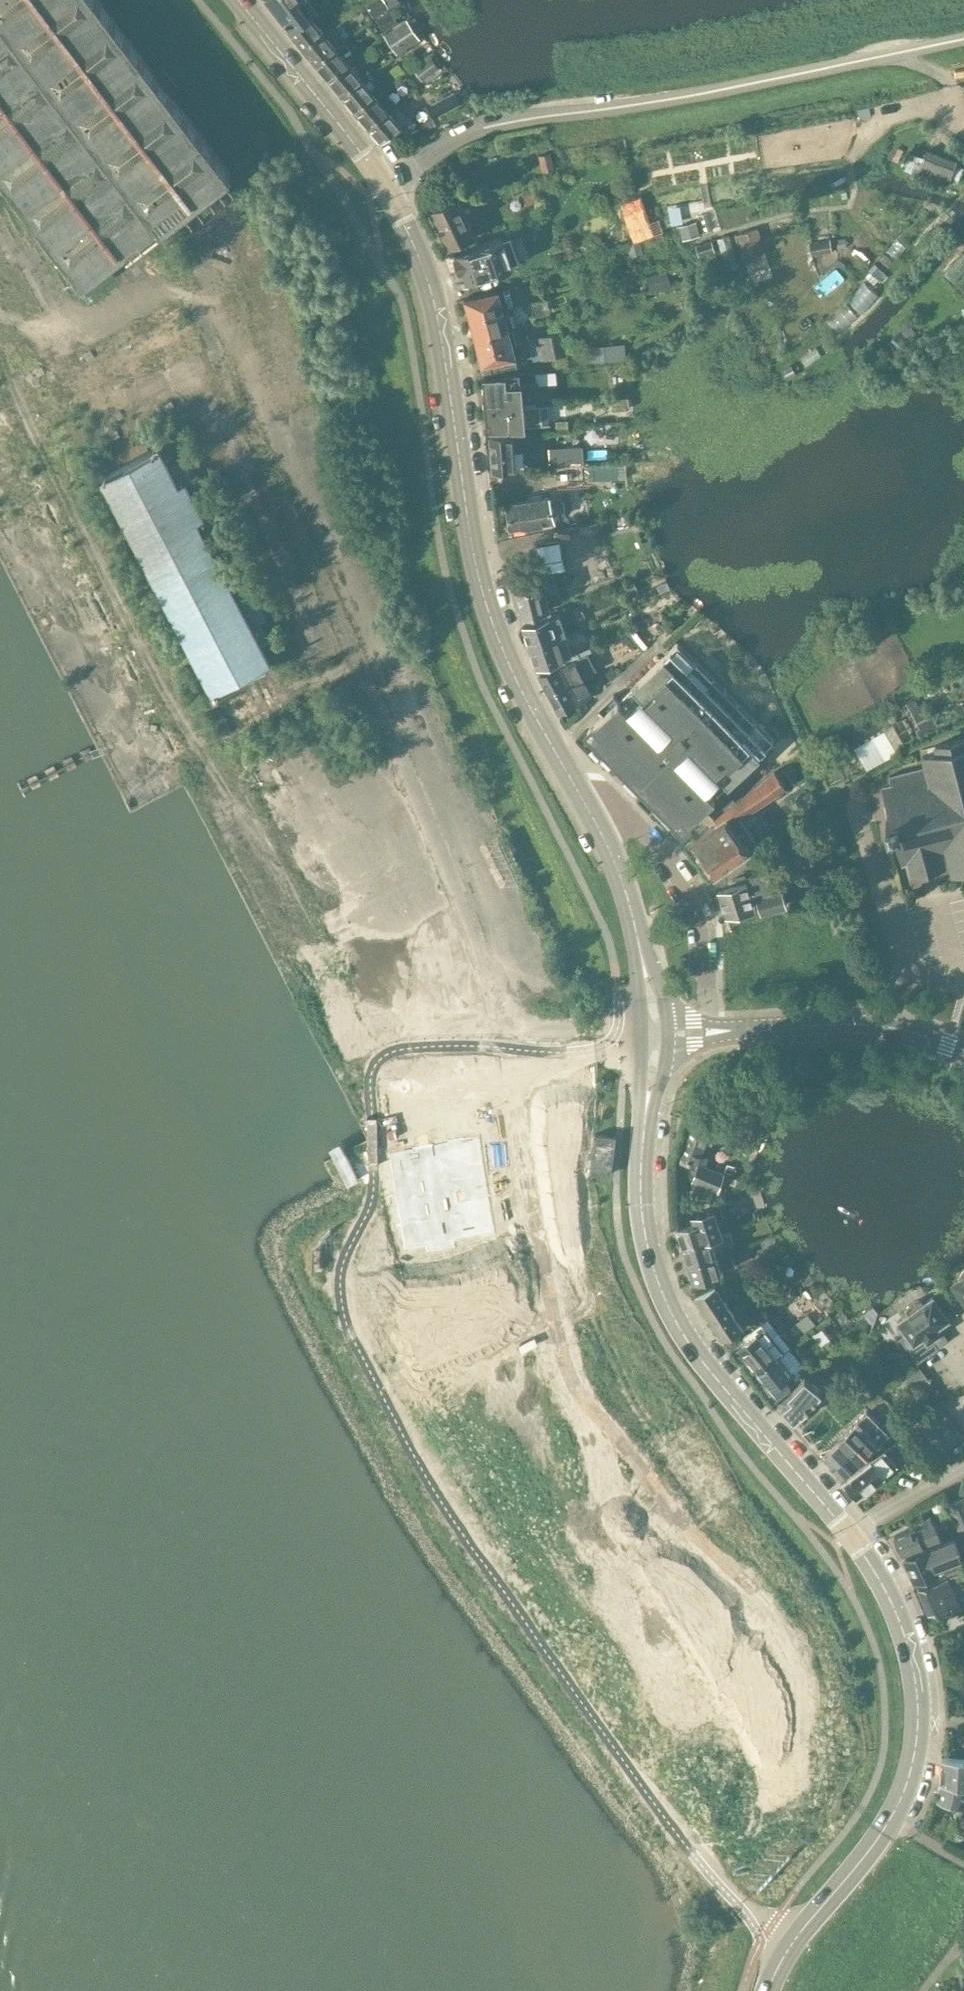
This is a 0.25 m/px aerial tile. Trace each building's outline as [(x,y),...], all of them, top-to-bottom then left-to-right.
[(87,294),(113,274),(107,266),(231,172),(171,94),(179,87),(160,62),(152,68),(100,0),(0,0),(0,179),(87,294)] [(288,32),(289,33),(315,11),(306,0),(266,0),(291,30),(288,32)] [(385,0),(371,0),(365,4),(373,15),(388,5),(385,0)] [(315,11),(289,33),(302,48),(322,31),(314,21),(322,14),(318,9),(315,11)] [(376,18),(384,31),(397,24),(389,11),(376,18)] [(397,53),(419,37),(406,18),(384,33),(397,53)] [(322,31),(302,48),(315,65),(336,48),(322,31)] [(336,48),(315,65),(328,81),(357,57),(344,41),(336,48)] [(357,57),(328,81),(341,96),(370,72),(357,57)] [(437,68),(429,58),(414,69),(422,79),(437,68)] [(388,70),(397,80),(405,73),(398,63),(388,70)] [(370,72),(341,96),(354,112),(383,88),(370,72)] [(383,88),(354,112),(367,127),(396,103),(383,88)] [(454,91),(432,104),(438,116),(460,103),(454,92),(454,91)] [(396,103),(367,127),(380,143),(399,127),(404,132),(414,126),(396,103)] [(957,159),(927,149),(918,173),(947,184),(957,159)] [(550,151),(538,155),(543,171),(555,168),(550,151)] [(918,172),(923,155),(910,151),(904,167),(918,172)] [(620,202),(633,242),(653,235),(640,195),(620,202)] [(475,236),(457,199),(429,212),(447,249),(475,236)] [(696,220),(679,225),(683,239),(700,235),(696,220)] [(937,225),(930,233),(937,240),(944,231),(937,225)] [(757,228),(736,235),(743,258),(765,252),(757,228)] [(503,238),(503,236),(457,252),(458,255),(454,256),(458,271),(463,269),(467,281),(512,266),(512,264),(519,261),(510,236),(503,238)] [(846,246),(845,237),(836,239),(838,248),(846,246)] [(808,242),(811,255),(832,251),(830,238),(808,242)] [(698,255),(715,250),(711,240),(695,245),(698,255)] [(640,241),(627,245),(631,260),(645,256),(640,241)] [(884,272),(874,262),(868,269),(878,279),(884,272)] [(464,299),(470,318),(504,309),(499,290),(464,299)] [(470,318),(474,337),(508,328),(509,328),(504,309),(470,318)] [(916,332),(906,323),(887,343),(896,352),(916,332)] [(516,356),(509,328),(508,328),(474,337),(482,364),(488,362),(490,370),(517,363),(515,357),(516,356)] [(532,340),(537,359),(564,351),(558,331),(535,337),(535,339),(532,340)] [(594,346),(595,361),(613,359),(612,344),(594,346)] [(797,374),(791,364),(782,369),(787,379),(797,374)] [(535,372),(536,383),(556,381),(555,370),(535,372)] [(482,393),(484,409),(523,405),(522,396),(519,371),(505,373),(504,376),(482,378),(484,393),(482,393)] [(629,408),(628,397),(611,399),(612,410),(629,408)] [(538,404),(523,405),(484,409),(485,423),(489,422),(489,428),(549,422),(548,409),(559,408),(558,403),(547,404),(547,403),(538,404)] [(557,428),(568,427),(567,419),(556,420),(557,428)] [(489,435),(491,451),(493,469),(528,465),(527,456),(514,458),(512,432),(489,435)] [(549,443),(550,462),(567,460),(566,442),(549,443)] [(247,582),(241,585),(232,567),(224,571),(206,537),(220,529),(183,458),(169,465),(159,447),(100,477),(101,480),(99,486),(102,491),(109,494),(110,497),(109,504),(111,509),(118,512),(119,515),(118,522),(120,527),(127,530),(129,533),(127,540),(130,544),(136,547),(138,551),(136,557),(139,562),(146,566),(147,568),(145,575),(148,580),(155,583),(211,692),(270,661),(261,643),(270,639),(260,621),(266,618),(247,582)] [(509,530),(555,520),(549,495),(506,505),(509,530)] [(641,521),(634,523),(635,528),(638,530),(643,529),(641,521)] [(540,571),(560,567),(554,540),(534,545),(540,571)] [(520,605),(523,615),(550,608),(549,603),(556,601),(551,580),(544,582),(544,581),(512,589),(517,606),(520,605)] [(666,581),(657,585),(660,592),(669,588),(666,581)] [(639,593),(633,582),(624,586),(628,594),(629,597),(639,593)] [(551,615),(522,625),(529,646),(558,636),(566,633),(559,613),(551,616),(551,615)] [(558,636),(529,646),(536,668),(565,658),(564,656),(572,654),(565,634),(558,636)] [(627,634),(623,638),(631,647),(635,643),(627,634)] [(586,731),(631,776),(682,828),(773,739),(677,642),(618,700),(612,694),(598,709),(603,714),(586,731)] [(573,658),(539,676),(548,693),(583,677),(573,658)] [(600,678),(606,685),(618,673),(612,667),(600,678)] [(592,694),(583,677),(548,693),(557,712),(592,694)] [(857,730),(847,735),(854,748),(866,769),(896,752),(885,733),(884,730),(883,731),(877,720),(876,719),(857,730)] [(943,862),(948,861),(951,871),(950,871),(951,873),(963,870),(963,736),(934,744),(936,751),(921,755),(922,757),(924,765),(888,775),(891,784),(883,786),(891,820),(885,822),(888,832),(894,831),(902,863),(907,862),(910,875),(944,866),(943,862)] [(716,823),(689,843),(713,876),(750,849),(749,848),(753,845),(738,825),(734,828),(731,824),(785,785),(774,770),(734,799),(732,796),(709,813),(716,823)] [(725,915),(727,915),(754,907),(752,900),(756,898),(760,911),(785,903),(780,887),(776,888),(769,868),(748,875),(752,887),(747,888),(745,882),(717,891),(725,915)] [(689,1122),(678,1154),(696,1160),(707,1128),(689,1122)] [(755,1134),(759,1127),(753,1124),(749,1131),(755,1134)] [(714,1138),(737,1145),(741,1133),(717,1126),(714,1138)] [(594,1134),(590,1171),(608,1173),(609,1174),(614,1136),(606,1135),(594,1134)] [(488,1154),(396,1160),(402,1258),(494,1252),(488,1154)] [(698,1162),(691,1183),(717,1191),(724,1170),(698,1162)] [(732,1174),(734,1166),(727,1164),(724,1171),(732,1174)] [(693,1223),(675,1229),(680,1246),(708,1237),(708,1238),(720,1234),(712,1209),(692,1215),(694,1223),(693,1223)] [(708,1238),(681,1247),(686,1264),(714,1255),(708,1238)] [(714,1255),(686,1264),(692,1282),(719,1273),(714,1255)] [(735,1266),(731,1255),(721,1259),(724,1269),(735,1266)] [(963,1266),(962,1267),(961,1268),(960,1271),(959,1272),(961,1273),(962,1275),(953,1281),(963,1298),(963,1265),(963,1266)] [(694,1295),(704,1310),(724,1297),(715,1282),(694,1295)] [(917,1362),(918,1361),(938,1347),(931,1337),(938,1332),(934,1326),(947,1317),(932,1296),(923,1302),(921,1300),(921,1299),(918,1299),(915,1300),(913,1301),(910,1302),(908,1304),(906,1307),(906,1308),(905,1309),(905,1310),(906,1311),(907,1313),(898,1320),(907,1332),(900,1337),(917,1362)] [(743,1325),(742,1325),(724,1297),(704,1310),(722,1338),(743,1325)] [(807,1313),(791,1326),(799,1336),(815,1323),(807,1313)] [(749,1338),(737,1348),(757,1374),(777,1358),(776,1357),(790,1346),(777,1330),(778,1329),(768,1316),(765,1319),(753,1328),(756,1332),(749,1338)] [(777,1358),(757,1374),(777,1398),(790,1387),(784,1380),(790,1375),(777,1358)] [(781,1408),(793,1422),(808,1408),(807,1406),(821,1391),(803,1377),(792,1390),(783,1397),(788,1402),(781,1408)] [(926,1407),(942,1394),(933,1383),(917,1395),(926,1407)] [(927,1433),(946,1417),(937,1406),(918,1423),(927,1433)] [(935,1443),(955,1426),(946,1417),(927,1433),(935,1443)] [(839,1440),(824,1454),(822,1456),(831,1465),(869,1431),(858,1419),(837,1439),(839,1440)] [(955,1426),(935,1443),(944,1453),(963,1436),(955,1426)] [(869,1431),(831,1465),(841,1476),(858,1459),(860,1460),(880,1442),(869,1431)] [(844,1484),(857,1498),(896,1465),(884,1450),(844,1484)] [(963,1497),(946,1505),(957,1530),(963,1527),(963,1498),(963,1497)] [(901,1554),(922,1545),(922,1544),(939,1537),(930,1514),(922,1517),(921,1516),(910,1522),(912,1528),(894,1536),(901,1554)] [(903,1558),(914,1582),(938,1571),(936,1566),(961,1555),(960,1553),(963,1551),(963,1532),(928,1548),(928,1547),(903,1558)] [(923,1602),(928,1614),(949,1605),(952,1612),(959,1609),(957,1603),(958,1602),(950,1583),(963,1578),(963,1575),(960,1565),(944,1572),(945,1576),(917,1589),(923,1602)] [(940,1757),(940,1779),(936,1798),(963,1803),(963,1802),(963,1757),(940,1757)]
